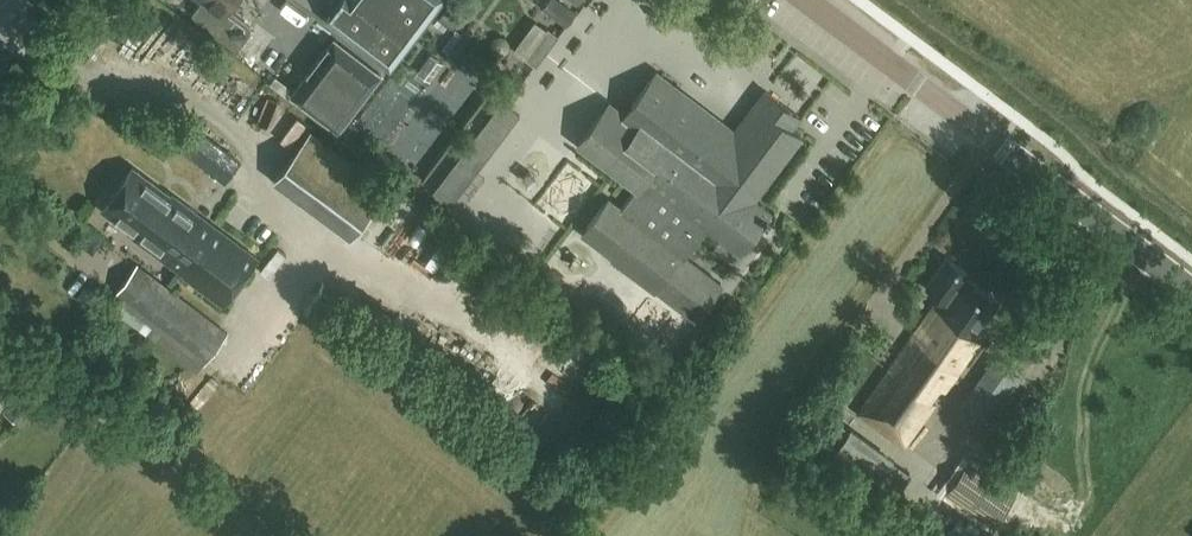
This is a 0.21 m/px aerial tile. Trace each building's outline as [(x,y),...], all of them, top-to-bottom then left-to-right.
[(191,14),(238,50),(250,34),(251,34),(250,26),(228,9),(235,0),(202,0),(191,14)] [(325,21),(389,69),(444,0),(342,0),(325,21)] [(557,0),(548,0),(542,8),(566,24),(574,12),(557,0)] [(623,0),(598,0),(612,12),(623,0)] [(446,9),(439,17),(448,26),(455,17),(446,9)] [(545,31),(533,22),(514,50),(536,66),(558,35),(547,27),(545,31)] [(335,38),(292,94),(339,130),(382,74),(335,38)] [(430,79),(443,62),(431,53),(418,70),(430,79)] [(734,131),(656,73),(624,115),(610,104),(603,113),(601,112),(577,143),(635,188),(620,208),(607,198),(581,233),(614,257),(612,259),(653,289),(654,287),(696,317),(721,283),(686,257),(708,229),(740,252),(770,211),(753,199),(800,134),(790,127),(798,115),(764,90),(734,131)] [(450,206),(519,115),(500,101),(432,192),(450,206)] [(225,181),(239,161),(194,129),(180,148),(225,181)] [(350,236),(384,189),(308,133),(274,180),(350,236)] [(196,247),(178,271),(184,276),(183,277),(221,305),(256,258),(171,195),(170,196),(131,167),(116,188),(196,247)] [(132,237),(178,271),(196,247),(116,188),(101,209),(134,234),(132,237)] [(87,228),(77,241),(93,253),(103,240),(87,228)] [(965,274),(945,260),(925,287),(939,297),(858,411),(905,445),(979,340),(973,336),(998,301),(964,276),(965,274)] [(204,364),(227,333),(136,267),(113,298),(204,364)] [(686,376),(737,308),(728,301),(677,369),(686,376)] [(1022,378),(995,359),(965,401),(992,419),(1022,378)] [(21,388),(5,411),(21,423),(37,399),(21,388)] [(513,418),(523,404),(507,392),(497,406),(513,418)] [(994,527),(1015,495),(964,461),(957,471),(943,493),(994,527)]
